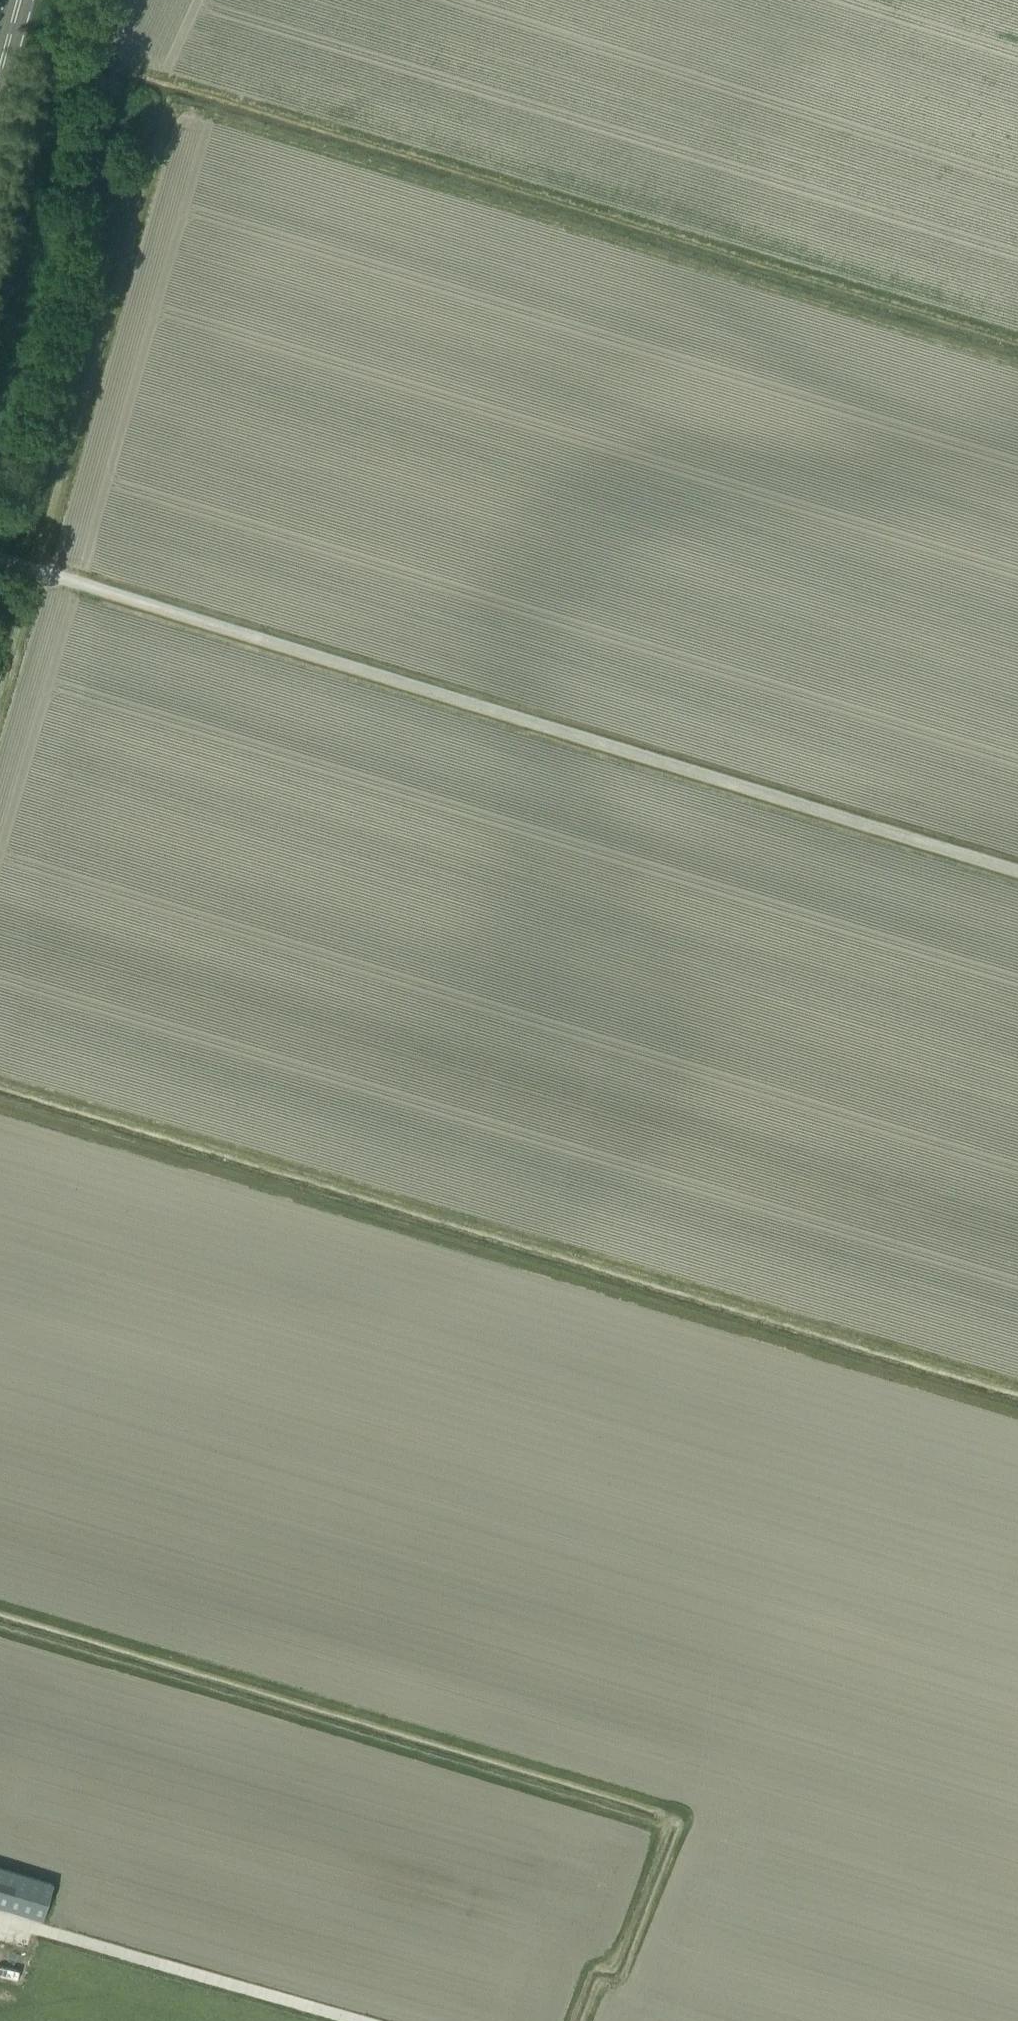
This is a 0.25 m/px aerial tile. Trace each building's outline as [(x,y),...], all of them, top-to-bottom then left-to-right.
[(52,1884),(0,1867),(0,1907),(41,1920),(52,1884)]
